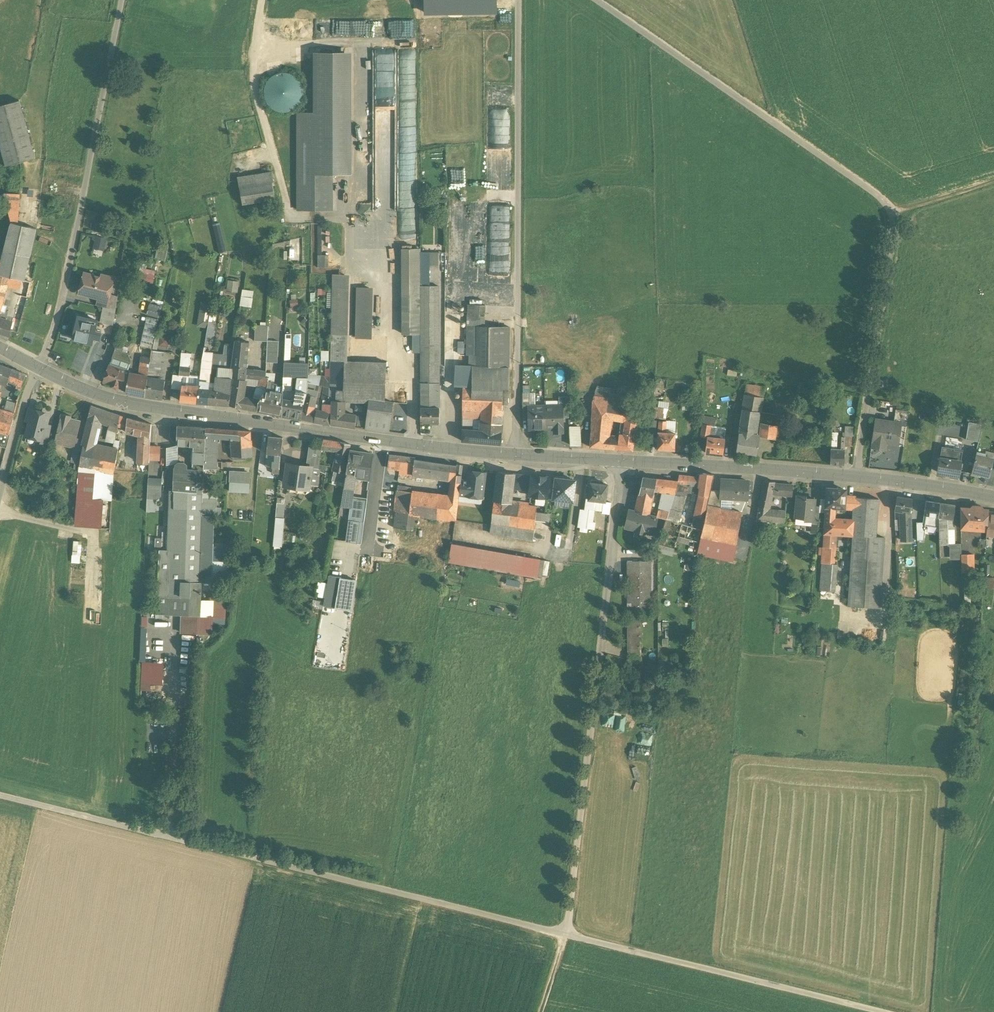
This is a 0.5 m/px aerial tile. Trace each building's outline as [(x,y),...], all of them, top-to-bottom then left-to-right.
[(428,15),(496,14),(496,0),(428,0),(428,15)] [(393,51),(377,51),(377,90),(392,90),(393,51)] [(330,210),(330,173),(345,173),(345,53),(316,53),(316,115),(298,115),(298,210),(330,210)] [(283,73),(279,73),(275,75),(271,77),(266,81),(264,86),(263,93),(264,100),(267,106),(272,110),(277,112),(283,113),(290,112),(295,109),(299,104),(302,100),(303,93),(302,88),(301,84),(297,79),(293,76),(289,74),(283,73)] [(0,106),(0,148),(5,166),(34,158),(18,101),(0,106)] [(488,109),(488,141),(507,141),(507,109),(488,109)] [(271,172),(237,178),(239,187),(272,182),(273,182),(271,172)] [(272,182),(239,187),(242,205),(275,199),(272,182)] [(399,185),(399,218),(411,218),(411,185),(399,185)] [(20,194),(4,193),(11,222),(18,224),(20,194)] [(466,211),(465,263),(481,263),(483,212),(466,211)] [(11,222),(4,249),(30,255),(36,229),(18,224),(11,222)] [(323,255),(323,224),(318,224),(318,267),(330,267),(330,255),(323,255)] [(4,249),(0,264),(0,276),(7,278),(21,281),(30,282),(36,257),(30,255),(4,249)] [(420,252),(420,249),(402,249),(403,334),(420,334),(420,286),(420,268),(420,254),(420,252)] [(420,252),(420,254),(420,268),(429,268),(429,265),(429,252),(420,252)] [(438,252),(429,252),(429,265),(438,265),(438,252)] [(101,277),(85,273),(81,285),(83,286),(81,294),(99,299),(106,300),(108,294),(110,283),(100,280),(101,277)] [(345,275),(332,275),(330,375),(330,376),(344,377),(344,361),(343,361),(345,275)] [(238,292),(239,280),(227,280),(227,291),(238,292)] [(21,281),(18,295),(19,295),(27,297),(30,282),(21,281)] [(438,286),(420,286),(420,334),(420,338),(421,383),(439,383),(438,286)] [(369,288),(358,287),(357,320),(369,320),(369,288)] [(253,292),(242,290),(241,296),(252,298),(253,298),(252,298),(253,292)] [(118,297),(108,294),(106,300),(99,299),(97,305),(103,307),(116,309),(118,297)] [(12,322),(10,330),(11,331),(16,333),(27,297),(19,295),(12,322)] [(252,298),(241,296),(240,306),(251,307),(252,298)] [(198,327),(209,328),(212,303),(200,302),(198,327)] [(485,305),(468,304),(467,315),(485,316),(485,305)] [(116,309),(103,307),(100,322),(103,323),(113,326),(114,322),(116,309)] [(485,316),(467,315),(467,321),(467,326),(484,326),(485,316)] [(98,321),(78,316),(72,340),(92,344),(98,321)] [(158,319),(147,317),(140,346),(151,349),(158,319)] [(9,337),(11,331),(10,330),(12,322),(0,318),(0,334),(9,337)] [(268,326),(255,325),(254,341),(268,341),(268,326)] [(484,326),(467,326),(466,355),(469,355),(469,366),(473,366),(508,367),(509,327),(484,326)] [(267,344),(235,341),(232,358),(231,367),(233,367),(233,369),(232,379),(234,379),(244,380),(245,377),(260,379),(258,390),(256,399),(259,399),(264,393),(267,390),(268,377),(266,377),(267,344)] [(278,341),(268,341),(267,362),(277,363),(278,341)] [(234,347),(225,346),(224,357),(232,358),(234,347)] [(127,353),(114,349),(109,365),(127,371),(131,360),(127,353)] [(163,353),(152,351),(150,361),(150,362),(159,363),(162,364),(163,353)] [(224,357),(213,355),(212,361),(212,367),(218,367),(233,369),(233,367),(231,367),(232,358),(224,357)] [(191,359),(181,358),(179,376),(187,377),(189,375),(189,367),(190,367),(191,359)] [(212,361),(202,360),(200,382),(209,383),(212,367),(212,361)] [(343,390),(329,390),(329,401),(331,401),(344,401),(369,402),(365,428),(389,432),(393,403),(385,402),(386,363),(379,362),(367,362),(357,362),(344,361),(344,377),(343,390)] [(159,363),(150,362),(149,365),(145,397),(162,400),(164,381),(162,380),(163,369),(158,368),(159,363)] [(309,364),(284,363),(284,376),(292,377),(308,377),(308,376),(308,369),(309,364)] [(142,375),(139,378),(129,375),(126,388),(125,393),(145,397),(149,365),(141,364),(140,371),(142,372),(142,375)] [(0,365),(0,382),(7,384),(16,389),(17,384),(15,383),(19,372),(0,365)] [(127,371),(109,365),(107,372),(104,373),(103,379),(104,381),(104,382),(112,385),(111,386),(117,388),(118,386),(122,388),(122,387),(126,388),(129,375),(130,372),(127,371)] [(469,366),(460,366),(459,367),(458,368),(457,379),(463,380),(463,386),(472,386),(473,366),(469,366)] [(508,367),(473,366),(472,386),(502,388),(502,404),(508,404),(508,367)] [(233,369),(218,367),(218,373),(217,373),(217,377),(232,379),(233,369)] [(26,374),(19,372),(15,383),(17,384),(16,389),(20,390),(21,387),(26,374)] [(179,376),(173,375),(171,388),(181,389),(182,385),(193,386),(194,377),(187,377),(179,376)] [(292,377),(284,376),(283,390),(291,390),(292,377)] [(322,376),(308,376),(308,377),(308,386),(307,394),(316,397),(319,385),(322,386),(322,385),(322,376)] [(327,377),(322,376),(322,385),(322,386),(325,386),(324,388),(322,400),(323,400),(329,401),(329,390),(330,377),(327,377)] [(330,376),(330,377),(329,390),(343,390),(344,377),(330,376)] [(232,379),(217,377),(215,390),(224,391),(225,384),(231,385),(232,379)] [(244,380),(234,379),(230,405),(249,409),(250,400),(254,399),(242,398),(244,380)] [(421,383),(420,383),(420,408),(439,409),(439,383),(421,383)] [(193,386),(182,385),(181,389),(180,401),(197,403),(199,389),(199,387),(193,386)] [(747,385),(745,395),(762,397),(763,388),(747,385)] [(472,386),(463,386),(462,418),(481,418),(482,418),(483,411),(502,412),(502,404),(502,388),(472,386)] [(622,392),(598,388),(594,396),(617,400),(621,401),(622,392)] [(208,389),(199,389),(197,403),(207,403),(208,389)] [(215,390),(208,389),(207,403),(229,405),(231,391),(224,391),(215,390)] [(291,390),(283,390),(283,393),(283,406),(282,416),(288,417),(290,405),(291,400),(294,401),(296,391),(291,390)] [(307,392),(296,391),(294,401),(291,400),(290,405),(295,406),(296,401),(304,402),(304,403),(304,402),(306,394),(307,392)] [(283,393),(264,393),(259,399),(257,411),(282,416),(283,406),(283,393)] [(307,394),(306,394),(304,402),(301,419),(318,423),(319,411),(313,410),(316,397),(307,394)] [(762,397),(745,395),(743,409),(758,411),(761,412),(764,398),(762,397)] [(568,396),(559,396),(559,406),(562,406),(562,418),(569,417),(568,396)] [(594,396),(593,396),(592,416),(611,420),(614,420),(617,400),(594,396)] [(0,397),(0,409),(14,414),(17,403),(0,397)] [(254,399),(250,400),(249,409),(257,411),(259,399),(256,399),(254,399)] [(329,401),(323,400),(322,412),(319,411),(318,423),(330,425),(331,401),(329,401)] [(621,401),(617,400),(614,420),(626,422),(625,427),(635,428),(636,422),(638,404),(621,401)] [(295,406),(290,405),(288,417),(301,419),(304,403),(304,402),(296,401),(295,406)] [(344,401),(331,401),(330,425),(331,425),(331,424),(355,427),(356,416),(343,414),(344,401)] [(646,402),(638,401),(638,404),(636,422),(643,423),(646,402)] [(112,413),(91,406),(85,429),(86,430),(96,432),(99,421),(109,424),(112,413)] [(559,406),(545,407),(546,428),(554,428),(554,432),(563,432),(562,418),(562,406),(559,406)] [(529,407),(529,414),(529,429),(546,428),(545,407),(529,407)] [(439,409),(420,408),(420,423),(430,423),(430,425),(439,425),(439,423),(439,409)] [(9,434),(14,414),(0,409),(0,431),(9,434)] [(34,410),(28,409),(25,420),(29,421),(30,421),(32,411),(33,411),(34,410)] [(758,411),(743,409),(739,434),(753,436),(754,432),(755,432),(758,411)] [(909,411),(896,409),(894,424),(901,425),(906,426),(909,411)] [(33,411),(32,411),(30,421),(29,421),(26,433),(33,435),(35,438),(41,440),(42,440),(45,425),(48,415),(33,411)] [(502,412),(483,411),(482,418),(481,418),(480,430),(501,432),(502,412)] [(119,415),(112,413),(109,424),(108,429),(117,431),(118,426),(118,424),(120,415),(119,415)] [(80,423),(70,420),(70,417),(62,415),(55,439),(61,441),(60,443),(63,444),(74,447),(77,438),(80,423)] [(127,418),(120,415),(118,424),(118,426),(126,428),(127,418)] [(611,420),(592,416),(590,447),(609,449),(611,438),(607,438),(611,420)] [(716,419),(704,417),(703,424),(714,426),(716,419)] [(151,424),(127,418),(126,428),(125,432),(139,435),(150,438),(150,437),(151,424)] [(836,419),(832,419),(832,436),(838,436),(841,437),(841,425),(835,425),(836,419)] [(894,424),(885,423),(886,421),(876,419),(871,448),(881,449),(882,443),(898,445),(901,425),(894,424)] [(657,421),(649,420),(648,434),(655,434),(657,421)] [(778,426),(761,423),(759,437),(775,440),(778,426)] [(966,439),(979,441),(982,425),(969,423),(966,439)] [(714,426),(703,424),(700,437),(707,437),(714,438),(716,431),(715,431),(716,426),(714,426)] [(45,425),(42,440),(41,440),(40,442),(48,444),(51,426),(45,425)] [(201,428),(177,425),(177,426),(177,443),(177,444),(193,445),(193,447),(192,460),(199,461),(199,460),(200,438),(201,428)] [(625,427),(624,437),(619,436),(618,440),(611,438),(609,449),(632,451),(635,428),(625,427)] [(217,429),(206,428),(205,438),(204,468),(207,468),(216,468),(217,437),(216,437),(217,429)] [(580,429),(570,428),(570,445),(581,446),(580,429)] [(117,431),(108,429),(111,440),(113,441),(112,448),(117,449),(119,441),(116,440),(117,431)] [(250,431),(227,429),(226,438),(231,438),(231,439),(232,439),(232,444),(229,444),(229,448),(232,448),(232,457),(251,457),(250,431)] [(96,432),(86,430),(84,439),(83,442),(93,444),(96,432)] [(501,432),(480,430),(480,433),(474,432),(473,442),(500,444),(501,432)] [(0,431),(0,444),(1,446),(6,447),(9,434),(0,431)] [(474,432),(462,431),(462,441),(473,442),(474,432)] [(658,432),(657,449),(674,450),(676,434),(665,433),(658,432)] [(753,436),(739,434),(736,452),(756,455),(759,437),(753,436)] [(150,438),(139,435),(137,462),(149,462),(149,459),(150,447),(151,437),(150,437),(150,438)] [(282,438),(268,436),(267,453),(275,454),(281,455),(282,438)] [(841,437),(838,436),(837,449),(844,450),(847,450),(847,446),(844,446),(845,437),(841,437)] [(714,438),(707,437),(706,453),(722,455),(724,439),(714,438)] [(84,439),(77,438),(74,447),(73,449),(82,451),(83,442),(84,439)] [(61,441),(55,439),(53,449),(62,452),(63,446),(63,444),(60,443),(61,441)] [(340,442),(323,440),(321,449),(338,451),(340,442)] [(93,444),(83,442),(82,451),(79,466),(114,473),(117,449),(112,448),(93,444)] [(349,444),(340,442),(338,451),(334,470),(343,473),(349,444)] [(160,447),(150,447),(149,459),(159,459),(160,447)] [(321,449),(309,447),(306,466),(311,467),(311,468),(318,469),(321,449)] [(941,447),(939,458),(961,462),(963,451),(941,447)] [(82,451),(73,449),(71,461),(75,462),(74,470),(79,471),(79,466),(82,451)] [(831,449),(830,465),(844,465),(844,450),(837,449),(831,449)] [(373,455),(349,451),(340,507),(349,508),(350,509),(352,497),(355,476),(369,478),(373,455)] [(993,459),(984,457),(984,454),(976,452),(971,474),(979,476),(979,474),(989,476),(993,459)] [(275,454),(267,453),(265,466),(272,466),(273,461),(275,462),(275,454)] [(281,455),(275,454),(275,462),(273,461),(272,466),(280,467),(281,455)] [(401,456),(389,455),(388,464),(400,466),(401,456)] [(414,458),(401,456),(400,466),(399,473),(412,475),(414,458)] [(443,464),(415,460),(415,458),(414,458),(412,475),(439,478),(440,474),(442,474),(443,464)] [(961,462),(939,458),(936,472),(959,476),(961,462)] [(199,460),(199,461),(192,460),(192,462),(192,470),(204,471),(204,468),(204,461),(199,460)] [(306,466),(287,464),(285,479),(288,480),(287,485),(306,487),(309,485),(310,479),(311,476),(310,476),(311,468),(311,467),(306,466)] [(456,466),(443,464),(442,474),(452,475),(449,497),(438,495),(436,517),(456,520),(459,495),(460,480),(461,475),(455,474),(456,466)] [(114,473),(79,466),(79,471),(76,510),(75,525),(100,527),(103,500),(112,501),(114,473)] [(176,468),(174,468),(171,551),(183,552),(182,582),(181,596),(190,597),(190,591),(193,591),(193,583),(199,583),(202,516),(203,474),(204,471),(192,470),(186,469),(176,468)] [(470,472),(469,471),(467,481),(466,496),(482,498),(485,473),(470,472)] [(249,473),(230,472),(230,482),(249,483),(249,473)] [(513,473),(497,472),(494,501),(509,503),(513,473)] [(703,474),(697,475),(693,493),(699,494),(695,509),(706,511),(707,507),(707,505),(710,490),(714,475),(703,474)] [(531,477),(518,475),(517,489),(530,490),(531,477)] [(689,476),(679,475),(678,482),(677,486),(687,488),(689,476)] [(549,478),(531,476),(531,477),(530,490),(529,496),(547,498),(549,481),(549,478)] [(657,479),(643,477),(635,512),(648,515),(652,496),(653,496),(654,490),(657,479)] [(563,479),(555,478),(555,482),(553,499),(572,501),(575,481),(568,480),(568,479),(563,478),(563,479)] [(161,480),(148,479),(147,491),(160,491),(161,491),(161,480)] [(678,482),(657,479),(654,490),(675,493),(677,486),(678,482)] [(467,481),(460,480),(459,495),(466,496),(467,481)] [(748,482),(722,480),(721,491),(720,498),(722,499),(732,499),(747,500),(748,482)] [(555,482),(549,481),(547,498),(553,499),(555,482)] [(607,485),(598,483),(597,482),(592,481),(590,482),(588,499),(588,500),(594,500),(605,502),(607,485)] [(793,486),(774,484),(774,482),(764,481),(759,506),(757,520),(784,522),(785,511),(768,510),(772,494),(792,496),(793,486)] [(845,491),(828,489),(827,506),(835,507),(844,507),(844,497),(845,491)] [(412,492),(397,490),(395,511),(396,512),(409,513),(412,492)] [(721,491),(710,490),(707,505),(721,508),(722,499),(720,498),(721,491)] [(160,491),(147,491),(147,499),(155,500),(159,496),(160,491)] [(438,495),(412,492),(409,513),(415,514),(436,517),(438,495)] [(814,499),(806,499),(806,497),(798,496),(796,518),(804,518),(804,520),(812,521),(814,506),(814,499)] [(912,499),(896,496),(894,511),(902,512),(909,514),(910,511),(913,512),(914,506),(911,505),(912,499)] [(367,499),(352,497),(350,509),(349,508),(348,520),(349,520),(359,521),(364,522),(365,509),(367,499)] [(878,499),(855,498),(855,508),(854,521),(854,535),(853,535),(848,606),(880,608),(884,538),(875,537),(878,499)] [(588,499),(586,499),(583,520),(591,522),(593,510),(594,500),(588,500),(588,499)] [(680,501),(673,499),(672,504),(666,520),(673,522),(680,501)] [(732,499),(722,499),(721,508),(731,510),(732,499)] [(605,502),(594,500),(593,510),(604,511),(605,502)] [(537,507),(511,503),(509,503),(494,501),(491,522),(534,529),(534,528),(535,520),(536,512),(537,507)] [(940,503),(926,501),(924,515),(926,515),(938,517),(940,503)] [(671,504),(661,502),(660,510),(668,512),(671,504)] [(955,505),(940,503),(938,517),(947,518),(947,529),(954,529),(953,519),(955,505)] [(721,508),(707,505),(707,507),(706,511),(700,538),(735,545),(742,512),(731,510),(721,508)] [(835,507),(827,506),(824,547),(832,548),(832,544),(833,535),(853,535),(854,535),(854,521),(834,519),(835,507)] [(971,508),(960,507),(960,528),(987,530),(987,525),(988,513),(988,510),(982,509),(982,508),(980,506),(973,506),(971,508)] [(376,510),(365,509),(364,522),(363,529),(375,531),(376,510)] [(660,510),(658,510),(656,517),(657,517),(666,519),(668,512),(660,510)] [(409,513),(396,512),(394,528),(412,530),(415,514),(409,513)] [(548,514),(536,512),(535,520),(547,522),(548,514)] [(648,515),(635,512),(634,515),(629,514),(626,527),(636,529),(636,531),(644,532),(644,531),(653,533),(656,517),(657,517),(648,515)] [(909,514),(902,512),(900,520),(902,540),(911,540),(909,514)] [(938,517),(926,515),(925,523),(924,526),(926,526),(939,528),(938,517)] [(214,516),(202,516),(199,583),(212,583),(214,516)] [(284,547),(285,517),(276,517),(275,547),(284,547)] [(947,518),(938,517),(939,528),(939,545),(948,545),(947,529),(947,518)] [(702,521),(693,519),(690,527),(700,530),(702,521)] [(359,521),(349,520),(347,541),(357,543),(359,521)] [(591,522),(583,520),(582,528),(594,529),(595,522),(591,522)] [(673,522),(666,520),(662,532),(677,537),(697,542),(700,530),(690,527),(673,522)] [(534,529),(491,522),(490,533),(491,533),(533,540),(535,528),(534,528),(534,529)] [(917,523),(917,540),(924,540),(926,526),(924,526),(925,523),(917,523)] [(662,532),(658,544),(674,549),(678,539),(677,537),(662,532)] [(156,538),(155,549),(163,549),(164,538),(156,538)] [(735,545),(700,538),(697,551),(733,558),(735,545)] [(954,544),(950,544),(950,545),(950,556),(952,556),(952,559),(961,559),(961,555),(960,544),(954,544)] [(540,560),(451,545),(448,563),(537,578),(540,560)] [(832,548),(824,547),(823,564),(834,565),(832,548)] [(171,551),(159,550),(158,571),(171,572),(171,581),(182,582),(183,552),(171,551)] [(973,554),(961,555),(961,559),(961,572),(963,572),(971,572),(973,572),(973,554)] [(652,561),(627,561),(628,661),(641,661),(640,611),(652,611),(652,561)] [(834,565),(823,564),(821,591),(835,592),(837,565),(834,565)] [(171,572),(158,571),(155,612),(171,613),(171,604),(170,604),(171,581),(171,572)] [(971,572),(963,572),(964,604),(970,604),(969,581),(971,580),(971,572)] [(340,579),(331,578),(331,576),(329,586),(339,587),(341,577),(340,577),(340,579)] [(985,578),(984,588),(993,589),(993,578),(985,578)] [(190,597),(181,597),(181,596),(182,582),(171,581),(170,604),(171,604),(171,613),(180,614),(180,615),(198,615),(199,600),(199,597),(190,597)] [(199,583),(193,583),(193,591),(190,591),(190,597),(199,597),(199,593),(201,593),(201,586),(199,586),(199,583)] [(213,601),(212,618),(225,619),(226,594),(214,593),(213,601)] [(213,601),(199,600),(198,615),(197,633),(212,634),(212,618),(213,601)] [(198,615),(180,615),(180,633),(197,633),(198,615)] [(166,662),(148,662),(149,627),(143,627),(140,693),(152,693),(152,684),(165,685),(166,662)] [(638,746),(651,746),(652,736),(639,736),(638,746)]
